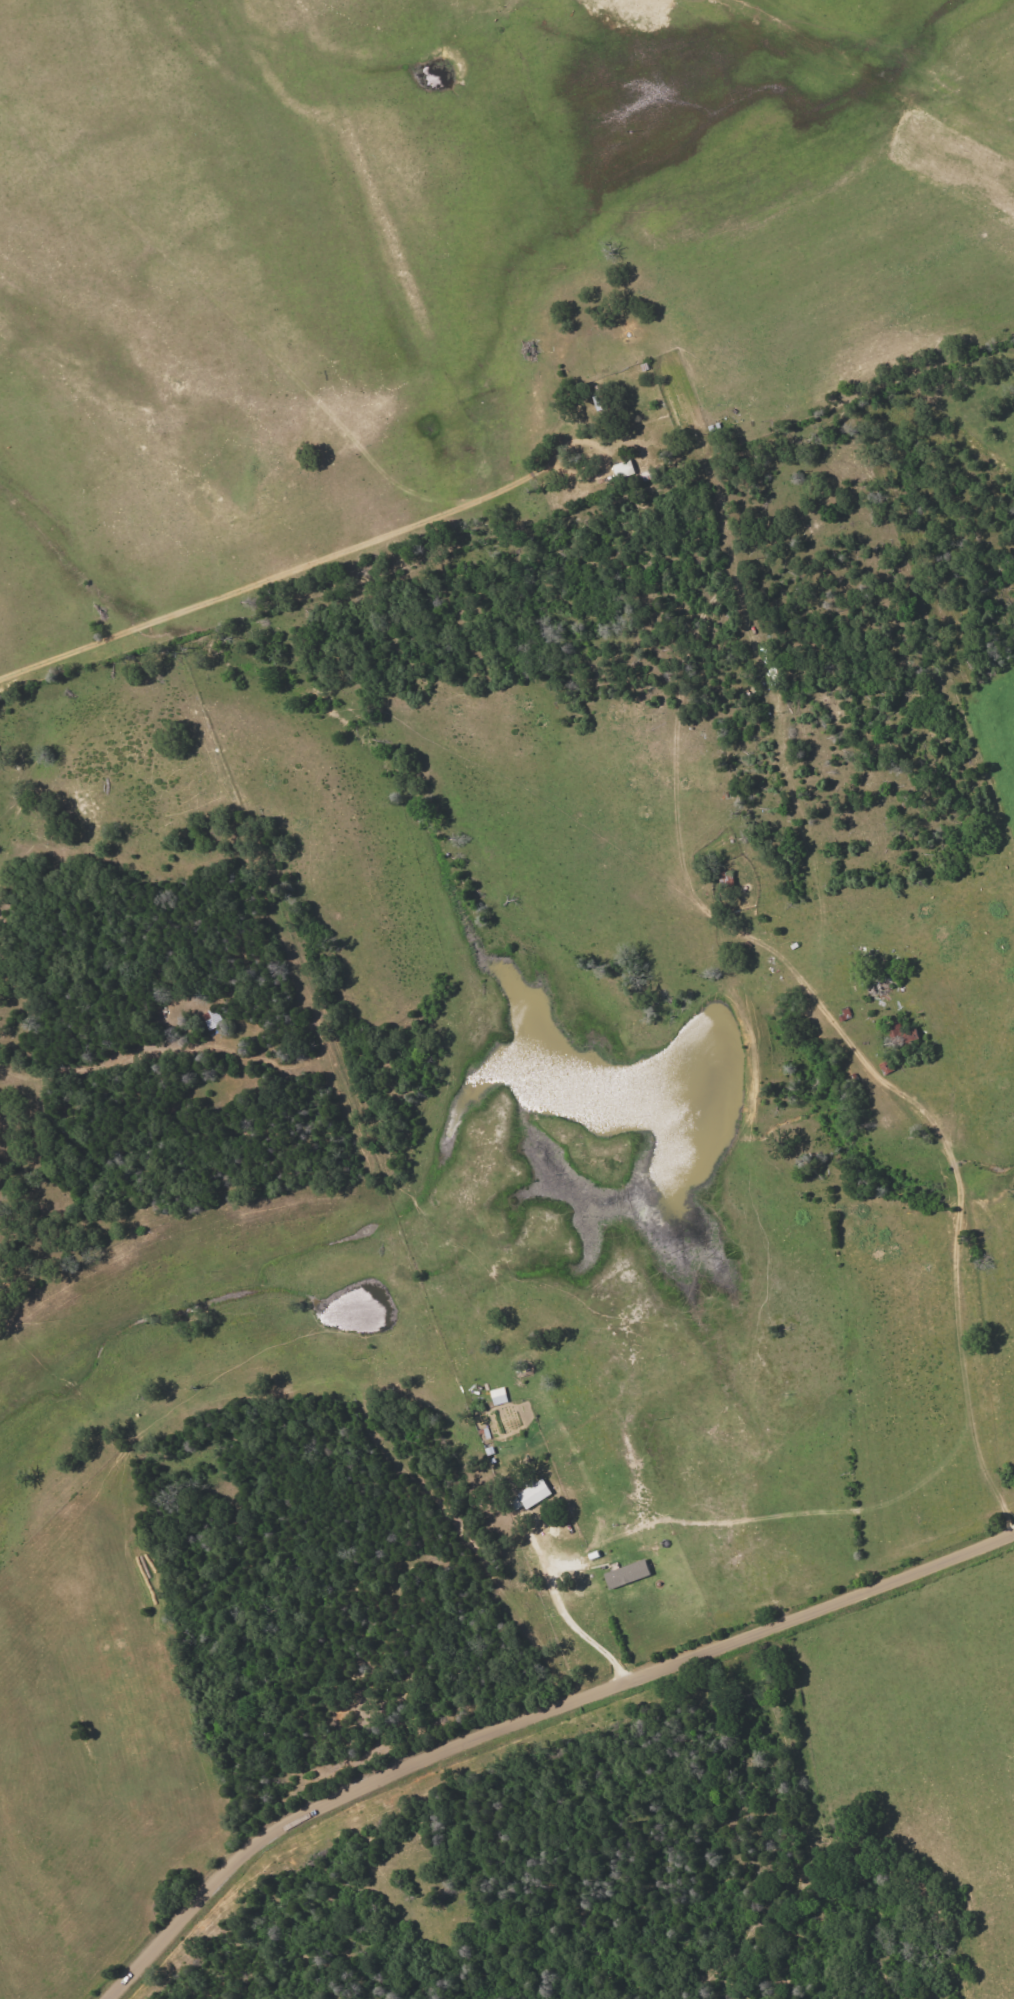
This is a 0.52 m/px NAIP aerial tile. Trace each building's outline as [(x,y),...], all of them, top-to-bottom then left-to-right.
[(489,1391),(493,1406),(507,1402),(503,1387),(489,1391)] [(516,1491),(523,1508),(550,1497),(543,1480),(516,1491)] [(602,1572),(606,1588),(649,1577),(644,1561),(602,1572)]
